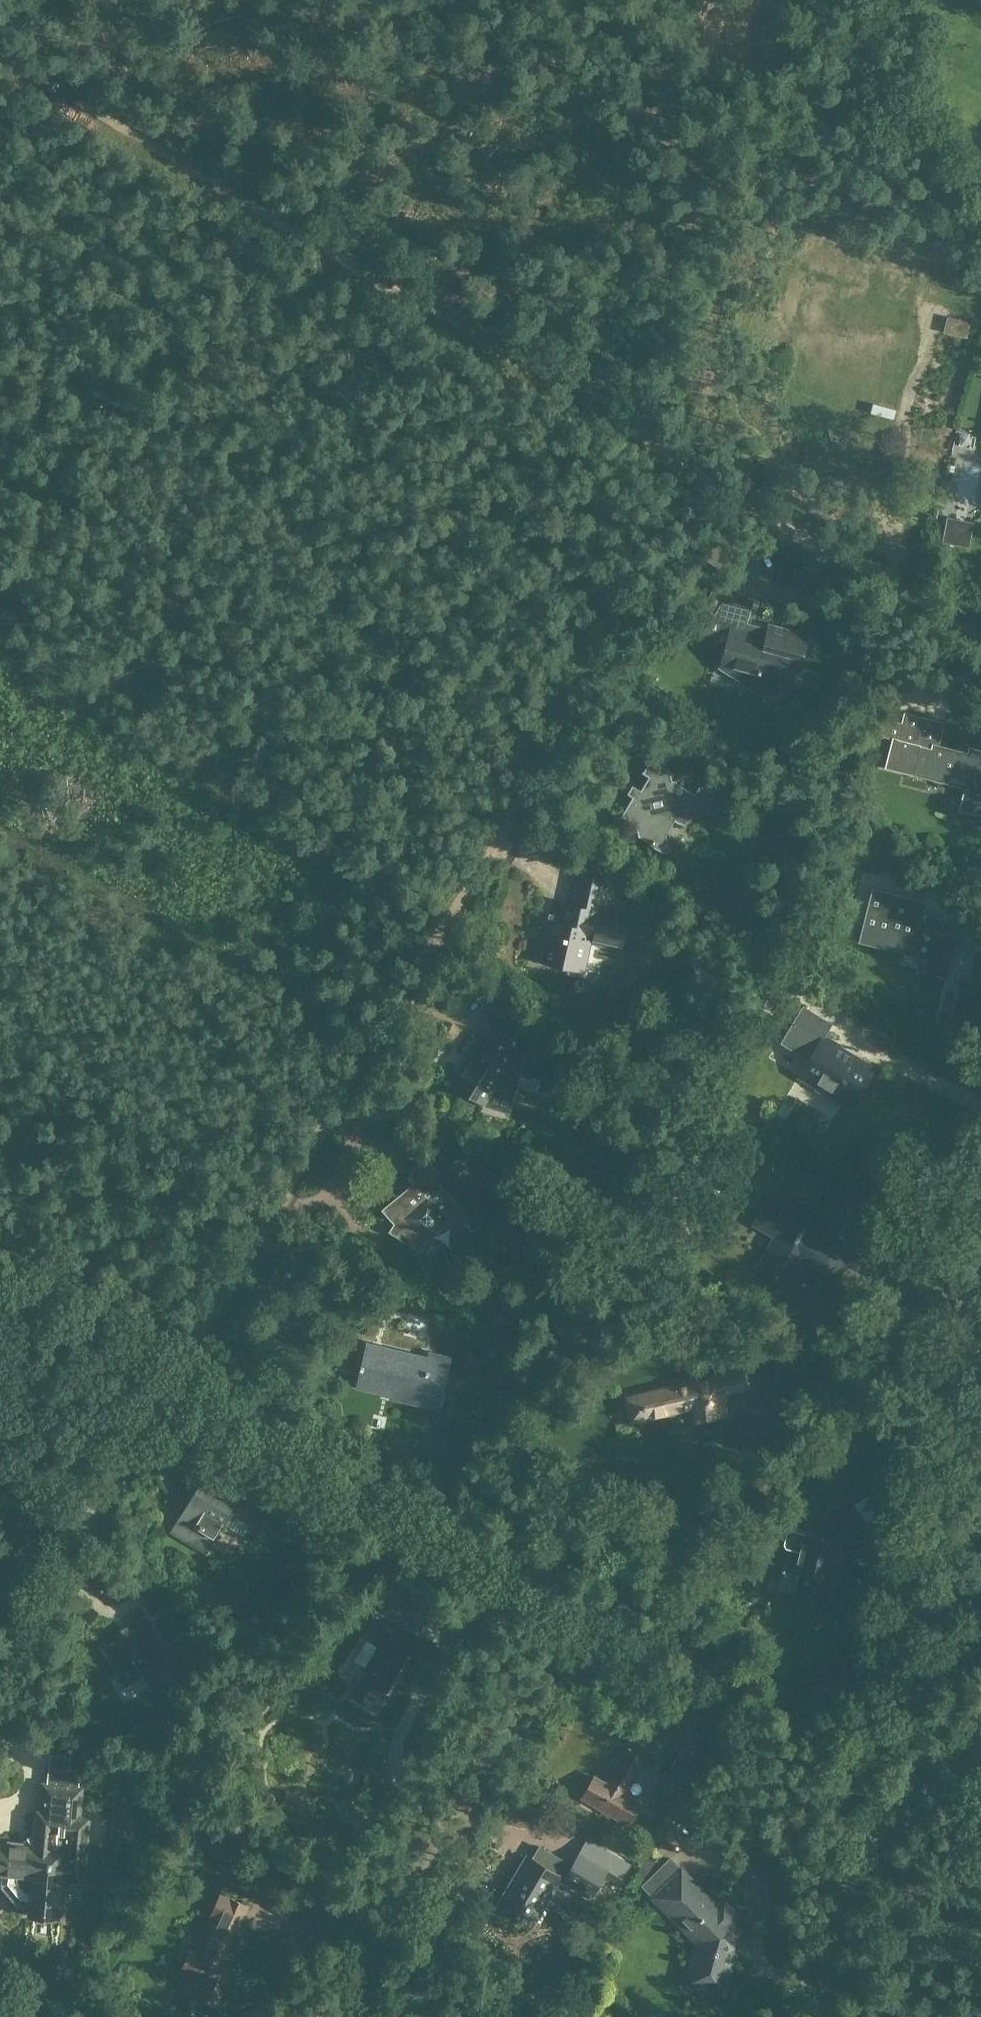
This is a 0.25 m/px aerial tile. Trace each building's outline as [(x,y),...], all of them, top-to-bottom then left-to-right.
[(974,522),(947,517),(942,542),(969,548),(974,522)] [(716,615),(715,614),(705,635),(719,641),(721,635),(732,637),(723,670),(724,670),(725,666),(757,674),(756,677),(758,678),(757,683),(758,687),(760,691),(764,694),(768,695),(772,695),(776,693),(780,690),(781,686),(786,670),(797,673),(801,657),(807,636),(770,626),(767,639),(745,634),(754,602),(728,595),(722,616),(716,615)] [(932,748),(921,746),(921,744),(917,743),(924,717),(904,712),(902,723),(896,721),(885,768),(942,782),(944,776),(967,781),(965,790),(964,789),(959,810),(980,816),(980,755),(972,753),(972,755),(933,746),(932,748)] [(873,734),(884,736),(888,720),(877,717),(873,734)] [(636,800),(632,798),(622,818),(635,826),(638,837),(663,853),(670,851),(664,823),(668,817),(680,825),(681,823),(685,825),(689,819),(715,812),(715,815),(734,811),(729,786),(728,786),(727,783),(723,784),(723,786),(710,790),(700,785),(694,795),(675,784),(672,785),(668,770),(649,759),(641,773),(648,777),(636,800)] [(883,862),(881,871),(892,874),(895,865),(883,862)] [(558,916),(550,914),(541,955),(587,965),(592,943),(633,952),(641,918),(607,911),(614,878),(578,870),(571,903),(561,901),(558,916)] [(872,942),(926,956),(922,970),(946,976),(956,934),(917,924),(923,901),(872,888),(858,941),(871,944),(872,942)] [(839,1047),(840,1045),(825,1035),(832,1023),(804,1006),(782,1042),(809,1059),(800,1075),(820,1087),(819,1088),(850,1107),(874,1069),(839,1047)] [(505,1068),(510,1071),(528,1041),(507,1029),(499,1043),(487,1036),(456,1087),(486,1105),(502,1080),(499,1079),(505,1068)] [(421,1165),(418,1164),(410,1178),(412,1180),(419,1188),(398,1206),(395,1203),(386,1211),(416,1245),(424,1238),(428,1242),(449,1222),(455,1229),(469,1217),(434,1178),(440,1173),(428,1159),(421,1165)] [(815,1263),(812,1269),(833,1282),(844,1264),(856,1271),(866,1255),(822,1230),(827,1221),(774,1190),(755,1223),(776,1235),(758,1266),(785,1282),(793,1279),(806,1258),(815,1263)] [(362,1381),(361,1387),(396,1395),(396,1397),(419,1402),(418,1405),(439,1410),(450,1360),(433,1356),(432,1360),(371,1347),(366,1365),(363,1365),(360,1381),(362,1381)] [(632,1421),(694,1406),(697,1421),(725,1414),(720,1393),(747,1386),(741,1361),(714,1367),(716,1376),(626,1398),(632,1421)] [(223,1521),(244,1534),(264,1499),(210,1467),(172,1530),(206,1550),(223,1521)] [(728,1558),(716,1558),(717,1567),(723,1568),(729,1565),(728,1558)] [(165,1581),(143,1593),(155,1615),(177,1603),(165,1581)] [(109,1614),(121,1593),(108,1586),(97,1607),(109,1614)] [(420,1634),(404,1625),(411,1613),(390,1601),(368,1639),(377,1644),(349,1694),(361,1701),(369,1688),(384,1696),(420,1634)] [(146,1621),(102,1647),(125,1685),(169,1658),(146,1621)] [(606,1783),(594,1776),(582,1796),(613,1815),(612,1816),(630,1826),(644,1803),(625,1792),(645,1759),(627,1748),(606,1783)] [(668,1772),(688,1784),(700,1763),(680,1751),(668,1772)] [(64,1881),(85,1883),(92,1814),(82,1813),(84,1786),(42,1782),(40,1810),(38,1809),(35,1845),(0,1842),(0,1876),(17,1877),(16,1882),(25,1892),(29,1892),(27,1917),(60,1920),(64,1881)] [(520,1881),(506,1905),(532,1921),(543,1904),(538,1901),(555,1874),(565,1879),(564,1881),(590,1897),(607,1869),(580,1853),(573,1866),(540,1846),(532,1860),(528,1858),(515,1878),(520,1881)] [(619,1876),(626,1865),(618,1860),(611,1871),(619,1876)] [(718,1906),(681,1869),(654,1896),(693,1936),(699,1938),(691,1966),(689,1965),(683,1985),(697,1990),(698,1986),(722,1993),(733,1955),(723,1952),(727,1939),(730,1939),(732,1939),(734,1938),(734,1936),(734,1934),(734,1933),(733,1932),(731,1930),(730,1930),(731,1924),(739,1916),(724,1900),(718,1906)] [(217,2007),(233,1970),(221,1965),(247,1906),(220,1894),(195,1951),(189,1949),(179,1973),(188,1977),(181,1991),(217,2007)]
